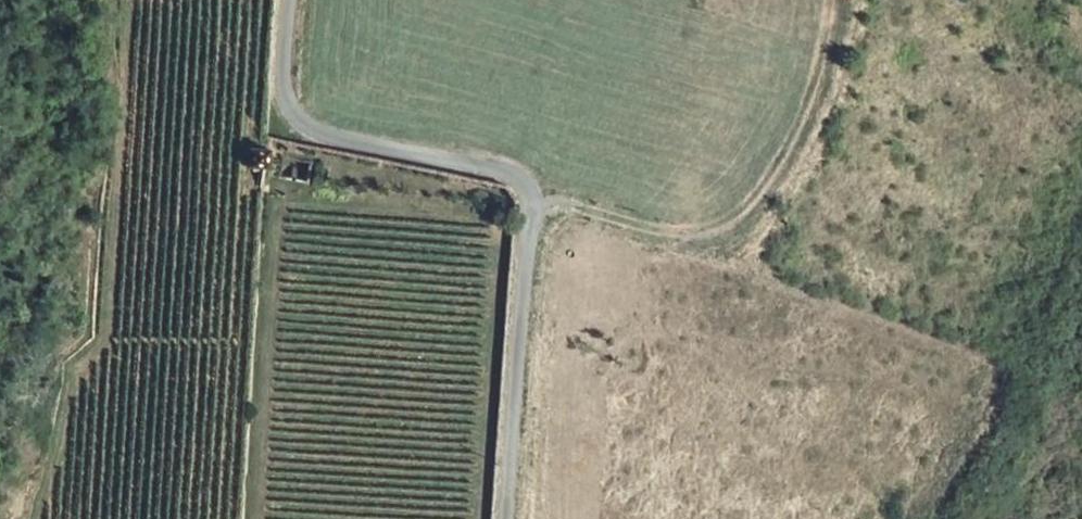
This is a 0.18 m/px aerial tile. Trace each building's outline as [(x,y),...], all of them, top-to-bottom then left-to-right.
[(307,180),(308,160),(286,158),(286,178),(307,180)]
